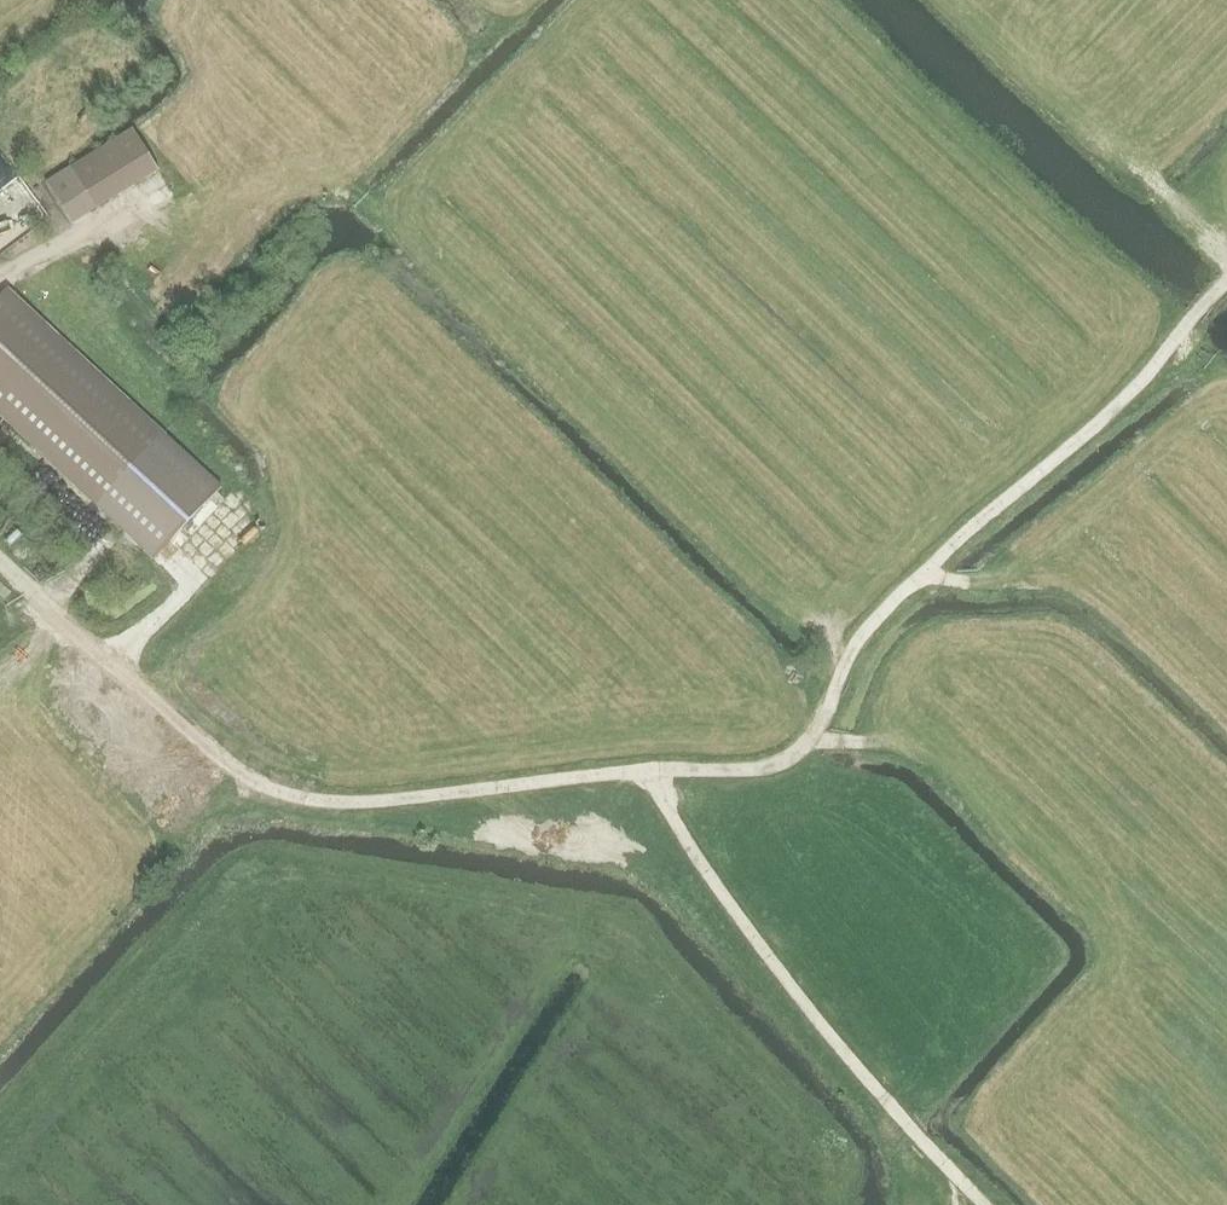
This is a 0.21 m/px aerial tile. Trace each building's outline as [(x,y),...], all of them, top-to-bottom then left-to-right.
[(47,182),(74,226),(159,174),(132,130),(47,182)] [(158,557),(225,484),(9,288),(0,297),(0,413),(158,557)]
